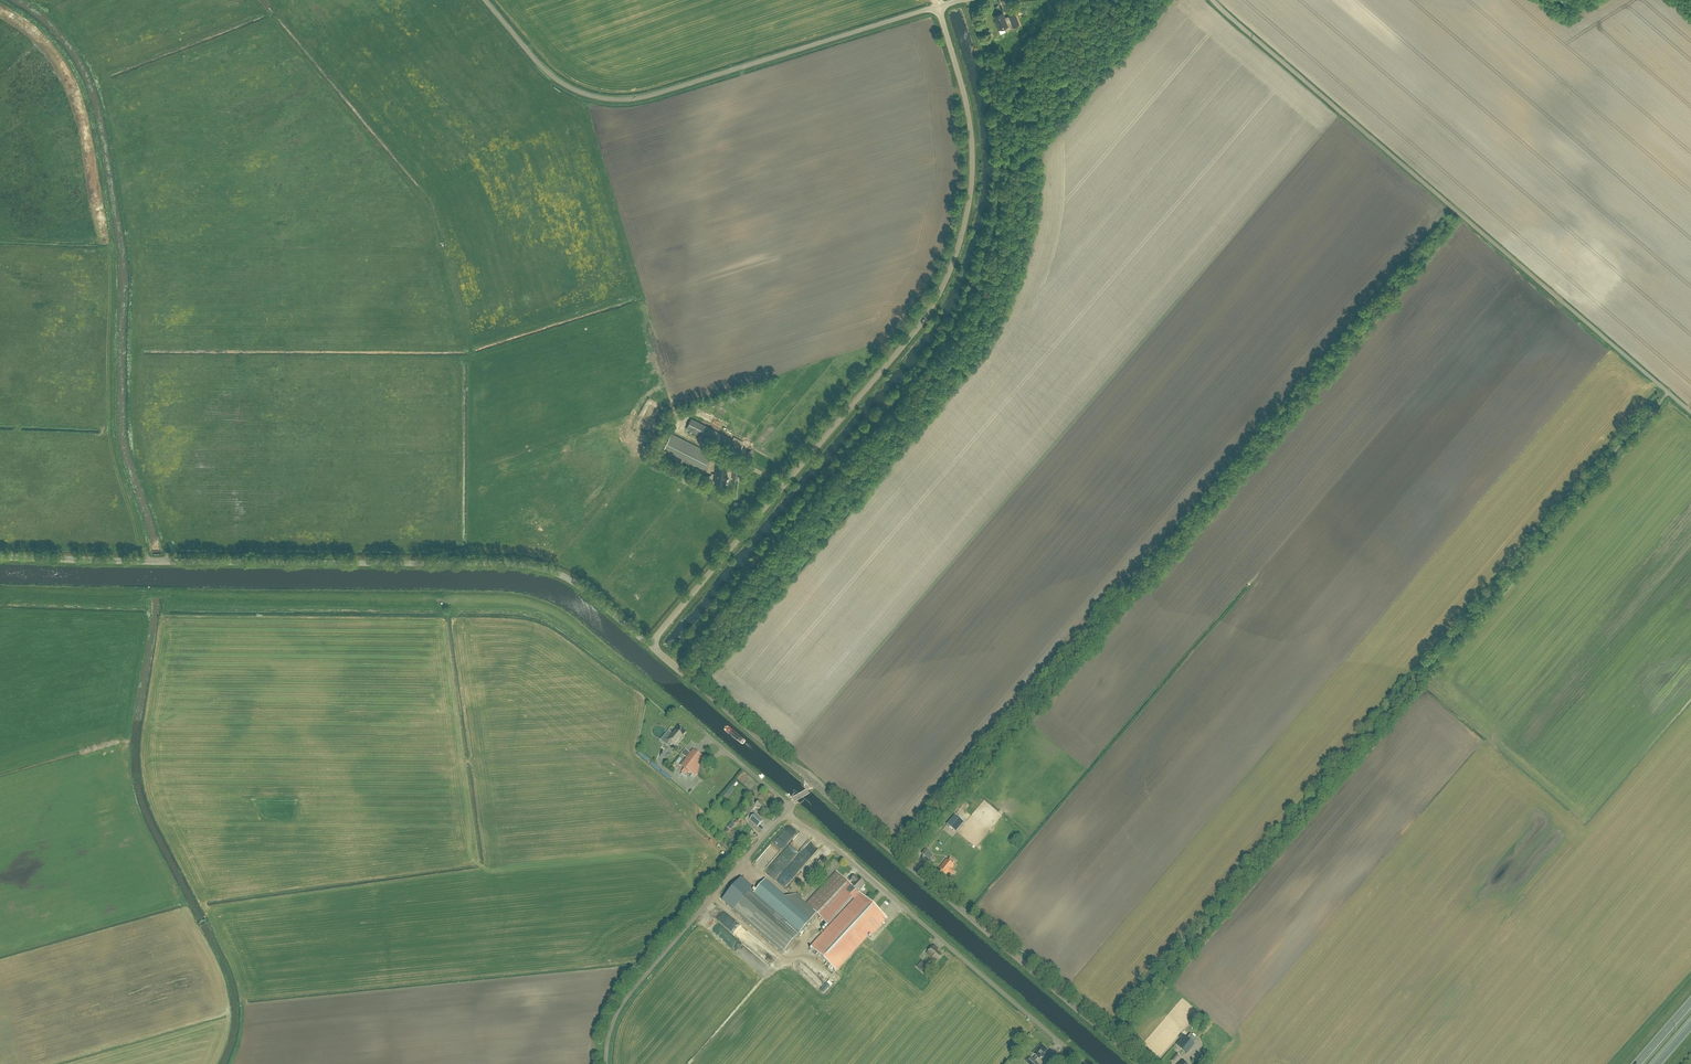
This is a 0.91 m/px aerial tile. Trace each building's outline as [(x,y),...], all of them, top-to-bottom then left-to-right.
[(996,21),(995,21),(998,30),(1008,26),(1008,25),(1012,24),(1013,27),(1019,24),(1015,14),(1009,16),(1009,17),(1005,19),(1003,13),(994,16),(996,21)] [(743,444),(692,418),(686,428),(737,455),(743,444)] [(712,453),(672,433),(661,452),(702,473),(712,453)] [(726,474),(727,468),(717,466),(715,483),(725,484),(726,478),(727,478),(728,475),(726,474)] [(675,747),(683,738),(682,737),(686,733),(679,728),(676,731),(675,731),(667,741),(675,747)] [(707,761),(693,750),(680,766),(695,777),(707,761)] [(676,763),(673,767),(678,771),(681,767),(676,763)] [(768,809),(760,802),(757,806),(754,803),(749,809),(752,812),(755,808),(762,815),(768,809)] [(763,822),(755,814),(749,820),(757,828),(763,822)] [(955,815),(947,825),(956,833),(964,823),(955,815)] [(1017,816),(1013,819),(1024,832),(1027,829),(1019,821),(1020,819),(1017,816)] [(792,881),(816,855),(807,846),(777,879),(783,885),(789,878),(792,881)] [(933,855),(925,850),(922,855),(929,860),(933,855)] [(954,866),(946,860),(938,870),(946,876),(954,866)] [(773,864),(768,870),(777,879),(782,873),(773,864)] [(806,905),(829,926),(853,899),(855,902),(812,950),(837,972),(870,934),(872,936),(887,920),(858,894),(862,889),(865,886),(858,879),(858,880),(855,877),(848,884),(835,872),(806,905)] [(812,919),(765,879),(754,893),(750,890),(753,887),(741,877),(721,899),(782,954),(812,919)] [(732,927),(736,922),(715,909),(712,914),(732,927)] [(938,950),(933,946),(926,954),(937,963),(942,957),(937,952),(938,950)] [(921,961),(916,967),(927,976),(932,970),(921,961)] [(1195,1045),(1183,1035),(1175,1044),(1187,1054),(1195,1045)] [(1041,1045),(1033,1054),(1035,1056),(1032,1060),(1031,1058),(1026,1063),(1027,1063),(1037,1063),(1035,1062),(1038,1059),(1039,1060),(1044,1054),(1042,1053),(1046,1049),(1041,1045)]
